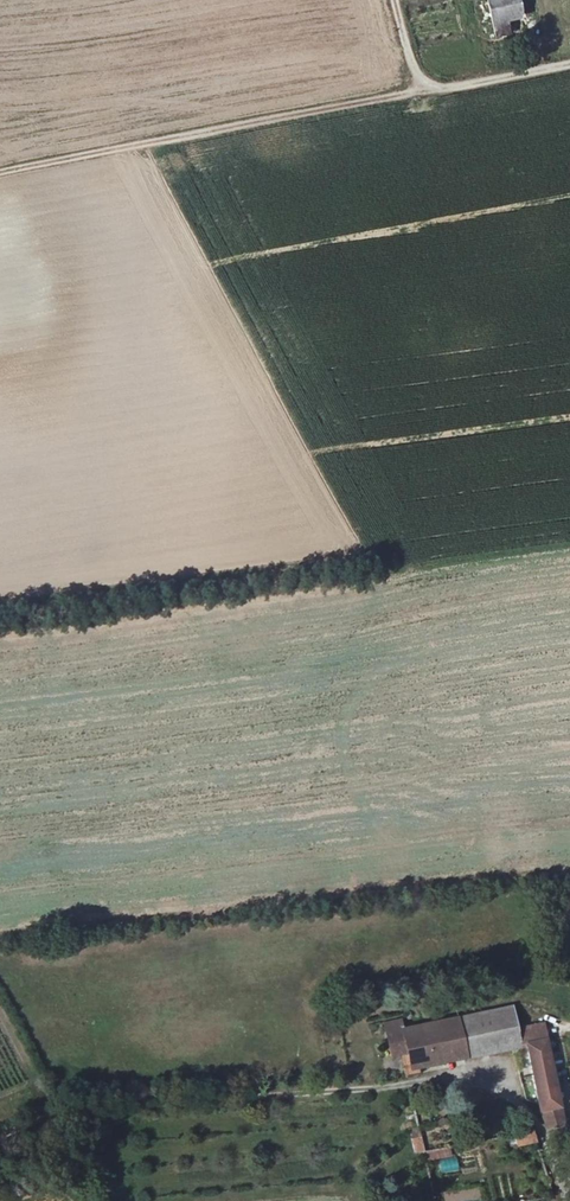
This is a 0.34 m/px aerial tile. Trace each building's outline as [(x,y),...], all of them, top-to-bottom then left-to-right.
[(497,36),(510,33),(506,19),(522,15),(518,0),(489,0),(497,36)] [(411,1069),(419,1068),(467,1058),(527,1045),(540,1111),(548,1130),(564,1126),(561,1107),(553,1070),(555,1069),(554,1064),(552,1065),(547,1040),(533,1044),(530,1028),(517,1030),(513,1007),(459,1018),(403,1030),(401,1021),(385,1025),(390,1048),(406,1044),(411,1069)] [(533,1044),(547,1040),(544,1025),(530,1028),(533,1044)] [(406,1044),(390,1048),(393,1059),(402,1057),(406,1077),(420,1074),(419,1068),(411,1069),(406,1044)] [(422,1149),(418,1128),(410,1130),(412,1135),(416,1150),(422,1149)] [(533,1132),(514,1135),(518,1146),(537,1142),(533,1132)] [(427,1162),(452,1157),(450,1146),(424,1151),(427,1162)] [(439,1173),(458,1171),(457,1158),(438,1160),(439,1173)] [(494,1177),(498,1197),(512,1195),(508,1174),(494,1177)]
